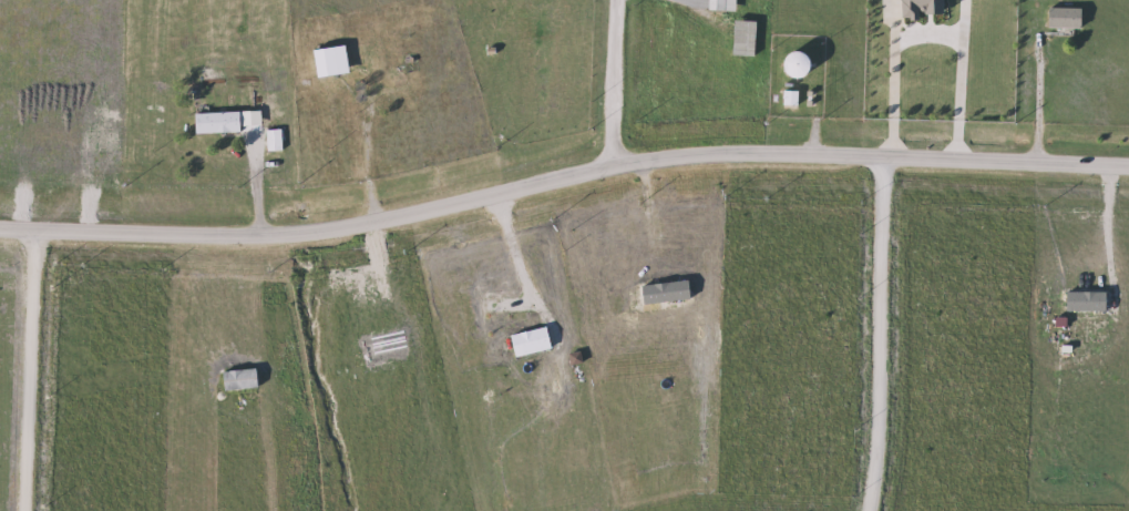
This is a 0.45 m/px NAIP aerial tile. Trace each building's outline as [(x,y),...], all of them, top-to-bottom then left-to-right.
[(711,12),(711,0),(740,0),(740,12),(711,12)] [(1087,29),(1051,29),(1051,9),(1087,9),(1087,29)] [(355,74),(321,80),(318,51),(350,47),(355,74)] [(815,54),(815,78),(794,78),(794,54),(815,54)] [(801,93),(801,106),(788,106),(788,93),(801,93)] [(244,134),(198,135),(197,114),(244,113),(244,134)] [(284,131),(285,152),(269,152),(268,131),(284,131)]
